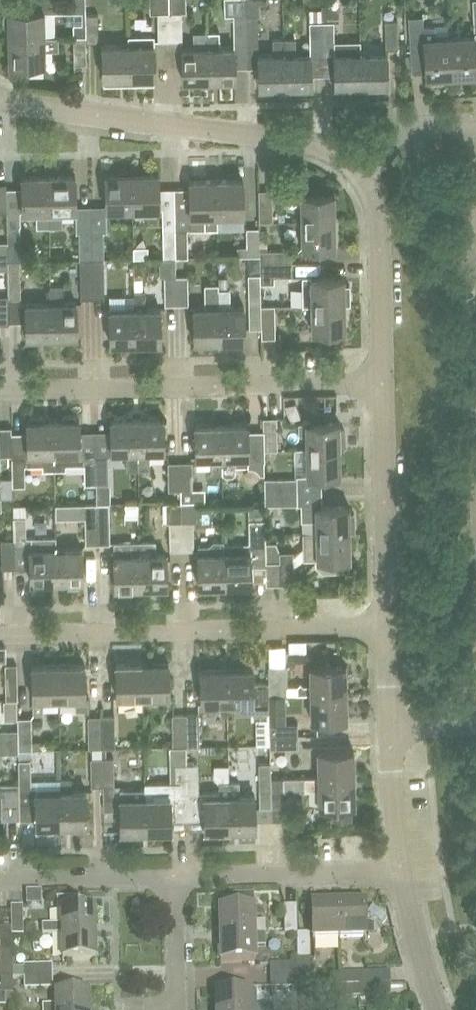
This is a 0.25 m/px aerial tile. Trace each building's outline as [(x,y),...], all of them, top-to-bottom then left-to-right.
[(86,36),(85,13),(85,0),(38,0),(39,11),(8,11),(9,37),(45,37),(45,12),(82,12),(82,23),(73,23),(74,36),(86,36)] [(225,15),(233,14),(246,14),(246,0),(225,0),(225,15)] [(258,55),(258,14),(260,14),(260,3),(267,3),(267,0),(246,0),(246,14),(246,48),(246,55),(258,55)] [(322,54),(334,54),(335,86),(337,86),(339,88),(343,90),(346,90),(349,90),(351,90),(354,89),(356,87),(358,86),(361,86),(360,53),(360,40),(334,41),(333,21),(339,21),(339,9),(328,10),(328,4),(321,4),(321,9),(321,21),(322,21),(322,54)] [(310,9),(310,54),(322,54),(322,21),(321,21),(321,9),(310,9)] [(170,39),(170,12),(157,12),(158,39),(170,39)] [(182,12),(170,12),(170,39),(182,39),(182,12)] [(86,36),(86,41),(98,41),(98,13),(85,13),(86,36)] [(234,48),(235,48),(246,48),(246,14),(233,14),(234,48)] [(444,80),(444,77),(451,76),(449,38),(436,39),(435,26),(423,26),(422,17),(408,18),(410,52),(424,51),(426,78),(428,77),(428,81),(431,83),(442,82),(444,80)] [(398,20),(385,20),(386,49),(398,48),(398,20)] [(193,32),(193,49),(182,49),(183,80),(185,80),(185,83),(187,85),(198,85),(200,83),(200,80),(209,80),(208,31),(193,32)] [(235,80),(235,67),(235,48),(234,48),(219,48),(219,31),(208,31),(209,80),(235,80)] [(45,37),(9,37),(10,64),(25,64),(25,73),(27,75),(41,75),(44,72),(44,64),(46,64),(45,50),(58,50),(58,36),(45,37)] [(86,41),(86,36),(74,36),(74,64),(86,64),(86,60),(86,41)] [(153,77),(155,77),(154,45),(153,37),(129,37),(129,45),(129,78),(138,78),(138,84),(153,83),(153,77)] [(451,76),(475,75),(475,57),(475,37),(449,38),(451,76)] [(273,38),(273,55),(258,55),(259,87),(284,87),(284,38),(273,38)] [(284,38),(284,87),(311,86),(310,54),(296,55),(295,38),(284,38)] [(120,78),(129,78),(129,45),(102,46),(102,78),(104,78),(104,84),(120,84),(120,78)] [(360,53),(361,86),(387,85),(386,53),(360,53)] [(132,173),(132,209),(159,209),(158,172),(132,173)] [(107,231),(106,210),(132,209),(132,173),(105,174),(106,205),(90,206),(91,260),(92,260),(92,269),(104,269),(103,259),(104,259),(103,231),(107,231)] [(19,210),(22,210),(22,212),(41,212),(41,216),(40,216),(40,223),(49,223),(48,175),(21,176),(22,207),(7,207),(7,211),(8,211),(8,233),(19,233),(19,210)] [(61,227),(61,211),(75,211),(76,232),(79,232),(79,259),(80,259),(80,260),(91,260),(90,206),(75,206),(75,175),(48,175),(49,223),(49,227),(61,227)] [(216,179),(217,215),(243,215),(242,178),(216,179)] [(217,215),(216,179),(189,179),(190,229),(217,228),(217,215)] [(272,189),(258,190),(259,222),(273,222),(272,189)] [(301,221),(336,221),(335,194),(300,195),(301,221)] [(336,247),(336,221),(301,221),(302,248),(336,247)] [(237,246),(237,256),(260,256),(260,250),(259,250),(259,228),(246,228),(247,246),(237,246)] [(176,257),(175,229),(163,229),(163,258),(176,257)] [(187,229),(175,229),(176,257),(187,257),(187,229)] [(7,238),(8,253),(8,261),(20,261),(20,233),(19,233),(8,233),(7,238)] [(133,248),(133,258),(148,258),(148,247),(133,248)] [(260,250),(260,256),(260,265),(292,264),(292,250),(260,250)] [(176,258),(160,259),(160,276),(164,276),(176,276),(176,258)] [(91,260),(80,260),(81,298),(92,298),(91,260)] [(92,260),(91,260),(92,298),(104,297),(104,269),(92,269),(92,260)] [(9,296),(9,299),(20,299),(20,261),(8,261),(8,264),(9,296)] [(292,264),(260,265),(260,274),(260,277),(292,276),(292,264)] [(261,305),(260,277),(260,274),(248,274),(249,328),(261,328),(261,337),(262,337),(261,305)] [(165,304),(177,304),(176,276),(164,276),(165,304)] [(187,276),(176,276),(177,304),(188,304),(187,276)] [(311,276),(302,276),(303,305),(311,305),(345,304),(350,304),(350,285),(345,286),(345,278),(311,279),(311,276)] [(220,341),(219,289),(219,283),(205,284),(205,307),(194,308),(194,341),(220,341)] [(51,303),(52,336),(61,336),(61,338),(64,341),(75,340),(77,338),(77,302),(64,302),(64,285),(50,285),(50,303),(51,303)] [(219,289),(220,341),(245,340),(244,306),(230,307),(230,289),(219,289)] [(135,309),(135,343),(161,342),(160,308),(145,309),(145,291),(134,291),(134,309),(135,309)] [(0,296),(0,325),(10,325),(9,299),(9,296),(0,296)] [(51,303),(50,303),(26,303),(27,337),(52,336),(51,303)] [(346,330),(345,304),(311,305),(312,331),(346,330)] [(261,305),(262,337),(275,337),(275,305),(261,305)] [(135,309),(134,309),(109,309),(110,343),(135,343),(135,309)] [(66,469),(66,452),(81,452),(80,421),(78,421),(78,418),(75,415),(66,416),(63,419),(63,421),(54,421),(55,469),(66,469)] [(55,469),(54,421),(45,421),(45,419),(42,416),(33,417),(30,419),(30,422),(28,422),(28,432),(11,432),(12,455),(11,455),(12,485),(25,485),(24,465),(42,465),(43,470),(55,469)] [(137,419),(138,468),(149,468),(149,450),(165,450),(164,418),(137,419)] [(263,435),(264,449),(264,450),(277,449),(276,418),(263,418),(263,435)] [(112,451),(126,451),(126,469),(138,468),(137,419),(111,419),(112,451)] [(345,431),(343,429),(339,429),(339,423),(298,424),(298,435),(305,435),(305,448),(340,448),(343,448),(345,446),(345,431)] [(263,435),(248,435),(247,424),(222,425),(223,473),(225,475),(231,475),(235,472),(235,465),(264,465),(264,449),(263,435)] [(223,473),(222,425),(195,425),(196,458),(210,457),(211,473),(223,473)] [(11,432),(11,426),(0,427),(0,455),(11,455),(12,455),(11,432)] [(340,448),(305,448),(306,475),(340,474),(340,448)] [(108,483),(108,455),(96,456),(96,483),(108,483)] [(96,483),(96,456),(84,456),(85,483),(96,483)] [(181,501),(180,461),(168,462),(168,490),(180,489),(181,501)] [(180,461),(181,501),(194,501),(193,489),(192,489),(192,461),(180,461)] [(265,491),(297,491),(296,478),(265,478),(265,491)] [(297,504),(297,491),(265,491),(265,505),(297,504)] [(166,521),(169,521),(170,549),(182,549),(182,521),(181,502),(166,503),(166,521)] [(301,519),(315,519),(316,532),(354,532),(354,513),(349,513),(349,507),(315,507),(315,503),(301,504),(301,519)] [(86,544),(98,543),(97,509),(96,509),(96,505),(75,506),(76,515),(85,515),(86,544)] [(97,509),(98,543),(109,543),(109,515),(106,515),(105,509),(97,509)] [(13,516),(14,539),(14,556),(14,545),(26,545),(26,516),(13,516)] [(249,542),(224,543),(224,552),(225,585),(251,584),(251,566),(266,566),(265,520),(249,520),(249,542)] [(182,521),(182,549),(194,549),(193,521),(182,521)] [(316,532),(316,533),(303,533),(303,560),(316,559),(316,566),(322,571),(341,571),(341,565),(348,565),(348,559),(350,558),(350,532),(354,532),(316,532)] [(56,549),(56,543),(56,536),(31,536),(31,549),(30,549),(31,580),(57,580),(56,549)] [(14,567),(14,556),(14,539),(1,540),(2,568),(14,567)] [(140,541),(140,554),(141,586),(167,586),(166,554),(156,554),(156,540),(140,541)] [(224,552),(224,543),(224,540),(213,541),(209,545),(198,545),(198,585),(225,585),(224,552)] [(141,586),(140,554),(140,541),(114,541),(114,555),(115,587),(141,586)] [(266,543),(266,558),(266,580),(294,580),(293,551),(280,552),(276,543),(266,543)] [(82,548),(56,549),(57,580),(83,579),(82,548)] [(168,662),(142,663),(143,697),(169,696),(168,662)] [(143,697),(142,663),(116,664),(117,698),(143,697)] [(17,699),(17,664),(5,664),(6,699),(17,699)] [(88,697),(84,697),(84,664),(58,665),(58,699),(76,698),(76,709),(88,709),(88,697)] [(43,713),(42,699),(58,699),(58,665),(32,665),(33,699),(33,713),(43,713)] [(268,682),(268,694),(269,693),(288,693),(287,666),(268,667),(268,682)] [(310,692),(346,691),(346,666),(309,667),(310,684),(303,685),(300,682),(297,685),(298,693),(310,693),(310,692)] [(268,682),(253,682),(252,668),(227,669),(228,703),(243,702),(243,712),(269,711),(268,694),(268,682)] [(228,703),(227,669),(201,670),(202,703),(228,703)] [(347,719),(346,691),(310,692),(310,693),(311,720),(347,719)] [(173,746),(186,745),(185,713),(172,714),(173,746)] [(185,713),(186,745),(200,745),(199,713),(185,713)] [(89,747),(101,747),(101,715),(88,716),(89,747)] [(115,715),(101,715),(101,747),(115,747),(115,715)] [(18,729),(18,741),(18,751),(19,749),(32,749),(31,717),(18,717),(18,729)] [(269,735),(298,735),(298,723),(269,723),(269,735)] [(18,729),(0,730),(0,741),(18,741),(18,729)] [(299,747),(298,735),(269,735),(269,744),(270,744),(270,748),(299,747)] [(18,741),(0,741),(0,753),(18,752),(18,751),(18,741)] [(145,796),(145,830),(171,830),(170,817),(187,817),(186,764),(186,745),(173,746),(169,746),(170,781),(144,782),(145,796)] [(317,750),(318,777),(353,776),(353,750),(317,750)] [(102,785),(101,757),(90,757),(91,757),(91,786),(102,785)] [(104,809),(120,809),(120,830),(145,830),(145,796),(121,796),(120,785),(119,784),(114,784),(114,757),(101,757),(102,785),(103,785),(104,809)] [(259,806),(271,806),(270,757),(259,757),(259,806)] [(270,757),(271,806),(271,819),(284,819),(283,777),(271,777),(271,757),(270,757)] [(61,791),(60,791),(37,791),(37,786),(31,786),(31,758),(19,758),(19,783),(20,818),(36,818),(36,831),(53,831),(53,824),(61,824),(61,791)] [(204,816),(204,818),(204,829),(230,828),(229,781),(219,781),(219,791),(198,791),(198,764),(186,764),(187,817),(204,816)] [(353,776),(318,777),(305,777),(305,786),(309,790),(318,790),(319,805),(332,805),(332,818),(350,818),(350,805),(354,805),(353,776)] [(60,777),(60,791),(61,791),(61,824),(87,823),(86,790),(71,790),(71,777),(60,777)] [(255,828),(255,806),(254,794),(239,794),(239,780),(229,781),(230,828),(255,828)] [(0,783),(0,796),(1,796),(2,818),(20,818),(19,783),(1,783),(0,783)] [(265,921),(254,922),(254,907),(249,907),(248,894),(229,894),(229,908),(219,908),(220,935),(266,933),(265,921)] [(57,910),(61,911),(62,924),(49,924),(50,934),(62,933),(95,933),(94,908),(79,908),(79,897),(56,898),(56,899),(57,899),(57,910)] [(338,903),(338,938),(365,938),(364,902),(338,903)] [(338,938),(338,903),(311,903),(312,939),(338,938)] [(297,934),(297,906),(284,906),(284,934),(297,934)] [(11,928),(11,935),(23,934),(23,907),(11,907),(11,928)] [(95,933),(62,933),(63,959),(96,958),(95,933)] [(256,960),(255,945),(266,945),(266,941),(266,933),(220,935),(221,961),(256,960)] [(1,992),(1,994),(5,993),(5,994),(13,994),(13,992),(13,978),(12,968),(12,950),(0,950),(1,992)] [(270,975),(298,974),(297,958),(297,963),(270,964),(270,975)] [(298,974),(298,987),(311,986),(310,958),(297,958),(298,974)] [(12,968),(13,978),(24,978),(24,976),(52,976),(52,965),(24,966),(24,968),(12,968)] [(340,986),(390,985),(390,972),(339,973),(340,986)] [(270,988),(298,987),(298,974),(270,975),(270,988)] [(24,976),(24,978),(24,989),(53,988),(52,976),(24,976)] [(250,991),(216,992),(216,1009),(251,1009),(250,991)] [(88,992),(55,992),(55,1004),(43,1005),(43,1009),(89,1009),(88,992)]
